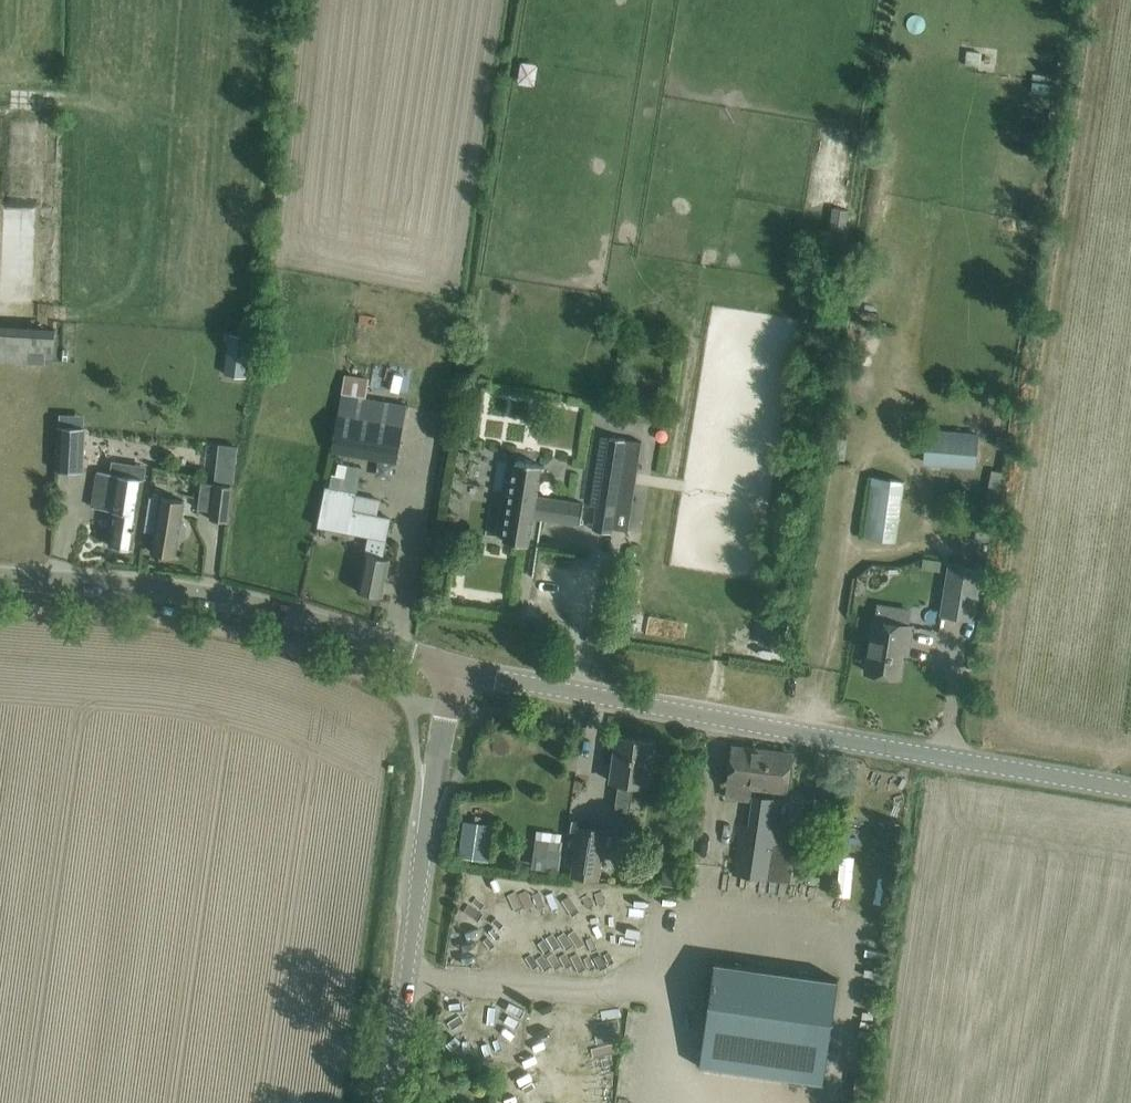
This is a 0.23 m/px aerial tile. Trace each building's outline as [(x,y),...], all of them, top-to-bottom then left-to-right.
[(536,86),(541,64),(524,60),(519,81),(536,86)] [(657,309),(657,290),(645,291),(645,309),(657,309)] [(50,364),(52,331),(0,328),(0,361),(50,364)] [(226,372),(249,375),(256,335),(232,332),(226,372)] [(344,377),(337,418),(331,449),(396,461),(405,408),(365,401),(369,381),(344,377)] [(81,467),(83,429),(57,428),(55,466),(81,467)] [(978,433),(926,429),(923,464),(976,468),(978,433)] [(597,506),(593,529),(611,533),(612,528),(629,530),(642,442),(626,439),(610,437),(599,506),(597,506)] [(541,465),(516,461),(503,540),(529,544),(533,515),(581,523),(584,504),(537,496),(541,465)] [(331,476),(329,488),(325,487),(317,526),(368,536),(357,591),(383,596),(390,559),(384,558),(391,518),(352,510),(360,470),(343,466),(341,478),(331,476)] [(109,545),(132,549),(143,478),(98,471),(92,507),(115,510),(109,545)] [(906,481),(873,476),(865,535),(898,540),(906,481)] [(214,484),(214,486),(201,484),(198,511),(211,512),(210,519),(228,521),(232,486),(214,484)] [(175,555),(178,537),(182,538),(185,535),(187,526),(184,522),(181,522),(184,500),(160,496),(151,551),(175,555)] [(981,566),(951,562),(943,613),(973,618),(981,566)] [(870,650),(866,671),(900,677),(905,644),(908,645),(912,627),(909,626),(911,610),(878,605),(875,621),(870,650)] [(788,613),(764,609),(757,644),(782,648),(788,613)] [(615,815),(629,817),(636,763),(650,765),(653,743),(617,738),(612,774),(611,780),(619,782),(615,815)] [(730,782),(728,797),(749,800),(751,784),(785,789),(787,776),(790,754),(734,747),(731,769),(730,782)] [(644,813),(646,787),(636,787),(634,813),(644,813)] [(779,800),(753,797),(744,857),(737,856),(735,875),(795,883),(799,851),(778,848),(781,829),(775,828),(779,800)] [(470,822),(468,857),(491,858),(493,823),(470,822)] [(598,878),(605,830),(579,826),(572,874),(598,878)] [(700,1064),(699,1066),(701,1066),(701,1065),(821,1082),(821,1083),(823,1084),(824,1082),(822,1082),(836,983),(838,978),(836,978),(836,980),(715,962),(700,1064)]
